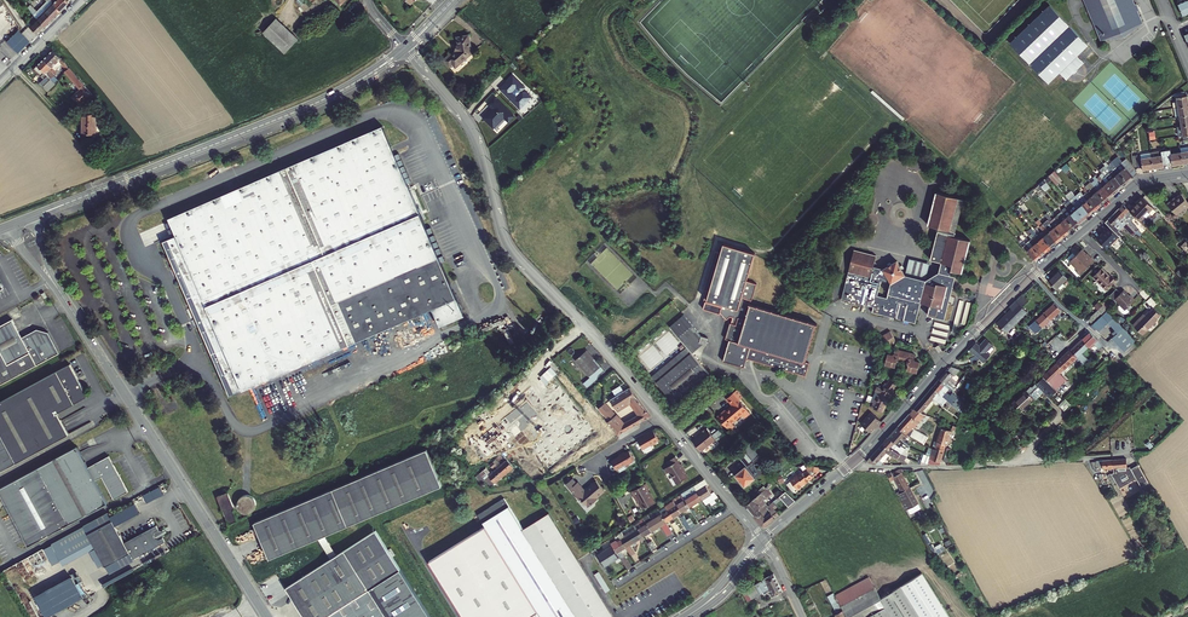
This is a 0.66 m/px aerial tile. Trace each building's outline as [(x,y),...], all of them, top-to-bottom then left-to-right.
[(52,19),(59,12),(51,0),(48,0),(49,2),(49,3),(51,5),(44,12),(52,19)] [(63,8),(59,2),(60,1),(59,0),(51,0),(59,12),(63,8)] [(1136,14),(1139,13),(1136,6),(1134,7),(1131,0),(1084,0),(1102,43),(1125,39),(1141,26),(1136,14)] [(1187,14),(1187,0),(1187,1),(1177,5),(1181,17),(1187,14)] [(36,19),(44,27),(52,19),(44,12),(40,6),(37,1),(29,7),(31,11),(32,13),(31,14),(35,17),(36,19)] [(1088,47),(1050,7),(1010,46),(1048,86),(1051,83),(1059,75),(1066,82),(1073,75),(1074,76),(1078,73),(1077,72),(1084,65),(1077,58),(1080,56),(1088,47)] [(33,19),(29,15),(24,21),(25,22),(27,24),(29,26),(36,19),(35,17),(33,19)] [(297,38),(275,18),(262,32),(284,52),(297,38)] [(39,32),(44,27),(36,19),(29,26),(37,34),(39,32)] [(29,41),(37,34),(29,26),(22,34),(29,41)] [(22,34),(19,31),(12,37),(23,48),(29,41),(22,34)] [(453,53),(452,52),(444,59),(451,66),(454,63),(457,67),(472,52),(468,33),(457,36),(458,42),(457,42),(455,50),(456,50),(453,53)] [(54,49),(44,58),(52,66),(56,70),(63,64),(68,70),(68,69),(70,67),(63,59),(54,49)] [(39,82),(43,86),(49,79),(58,72),(56,70),(52,66),(44,58),(34,68),(41,75),(43,78),(39,82)] [(68,70),(66,71),(81,89),(72,96),(73,96),(76,93),(77,92),(86,85),(70,67),(68,69),(68,70)] [(504,83),(500,87),(520,107),(531,95),(526,90),(521,90),(521,89),(524,86),(513,74),(506,80),(507,83),(506,85),(504,83)] [(54,84),(49,79),(43,86),(47,91),(54,84)] [(93,94),(86,85),(77,92),(76,93),(73,96),(80,105),(93,94)] [(1172,110),(1187,107),(1186,98),(1183,98),(1182,94),(1175,95),(1176,104),(1171,105),(1172,110)] [(493,107),(484,116),(494,126),(504,116),(509,120),(515,115),(495,96),(488,103),(493,107)] [(1187,117),(1187,111),(1187,107),(1172,110),(1174,119),(1178,118),(1187,117)] [(69,108),(62,114),(66,118),(70,114),(72,112),(69,108)] [(96,112),(82,113),(84,132),(98,131),(96,112)] [(1187,127),(1187,117),(1178,118),(1180,128),(1187,127)] [(241,392),(238,393),(240,398),(250,394),(248,388),(431,310),(439,328),(464,318),(382,127),(169,221),(177,239),(163,245),(228,396),(241,391),(241,392)] [(1180,128),(1182,143),(1187,142),(1187,127),(1180,128)] [(1179,154),(1181,165),(1187,164),(1187,149),(1179,151),(1179,154)] [(1181,165),(1179,154),(1169,156),(1168,152),(1164,153),(1166,165),(1170,164),(1171,167),(1181,165)] [(1164,153),(1150,155),(1152,170),(1163,168),(1162,165),(1166,165),(1164,153)] [(1137,169),(1142,169),(1142,172),(1152,170),(1150,155),(1135,158),(1137,169)] [(1116,167),(1120,172),(1128,181),(1136,174),(1125,160),(1118,165),(1116,167)] [(1116,167),(1112,163),(1106,167),(1110,172),(1115,177),(1114,178),(1118,182),(1119,181),(1123,186),(1128,181),(1120,172),(1116,167)] [(1108,174),(1105,176),(1117,190),(1123,186),(1119,181),(1118,182),(1114,178),(1115,177),(1110,172),(1106,167),(1104,170),(1108,174)] [(1105,176),(1099,181),(1111,195),(1117,190),(1105,176)] [(1096,182),(1093,185),(1096,189),(1106,200),(1111,195),(1099,181),(1097,178),(1094,180),(1096,182)] [(1085,186),(1089,190),(1093,196),(1094,195),(1097,199),(1096,200),(1100,205),(1106,200),(1096,189),(1093,185),(1090,182),(1085,186)] [(1079,190),(1074,195),(1090,213),(1095,209),(1083,195),(1079,190)] [(1089,190),(1083,195),(1095,209),(1100,205),(1096,200),(1097,199),(1094,195),(1093,196),(1089,190)] [(857,251),(853,255),(842,298),(874,307),(873,310),(871,310),(871,312),(915,324),(921,302),(930,305),(927,316),(945,320),(953,288),(947,286),(950,276),(951,271),(962,274),(970,241),(954,237),(956,235),(955,233),(964,200),(936,192),(927,226),(938,228),(937,229),(935,230),(936,232),(929,261),(940,264),(937,273),(924,281),(923,280),(904,275),(903,275),(895,261),(881,269),(871,267),(874,255),(857,251)] [(1187,205),(1187,202),(1181,192),(1177,195),(1173,198),(1172,197),(1166,201),(1175,213),(1184,206),(1185,207),(1187,205)] [(1074,195),(1069,199),(1073,204),(1085,218),(1090,213),(1074,195)] [(1063,204),(1066,207),(1072,213),(1071,214),(1075,218),(1076,217),(1080,222),(1085,218),(1073,204),(1069,199),(1063,204)] [(1130,212),(1135,217),(1137,220),(1140,222),(1153,210),(1144,200),(1130,212)] [(1115,213),(1122,219),(1126,223),(1134,233),(1138,229),(1131,222),(1135,217),(1130,212),(1123,205),(1115,213)] [(1066,207),(1061,211),(1074,227),(1080,222),(1076,217),(1075,218),(1071,214),(1072,213),(1066,207)] [(1055,216),(1057,218),(1069,231),(1074,227),(1061,211),(1055,216)] [(1111,228),(1114,232),(1117,229),(1114,227),(1122,219),(1115,213),(1105,223),(1111,228)] [(1044,221),(1042,223),(1057,241),(1063,236),(1055,227),(1051,222),(1050,221),(1047,218),(1044,221)] [(1051,222),(1055,227),(1063,236),(1069,231),(1057,218),(1051,222)] [(1057,241),(1042,223),(1039,220),(1036,222),(1043,229),(1040,232),(1051,246),(1054,244),(1057,241)] [(1100,239),(1108,248),(1119,237),(1115,233),(1114,232),(1111,228),(1100,239)] [(1040,232),(1034,237),(1038,241),(1039,241),(1043,245),(1042,246),(1046,251),(1051,246),(1040,232)] [(1034,237),(1029,241),(1041,255),(1046,251),(1042,246),(1043,245),(1039,241),(1038,241),(1034,237)] [(1023,241),(1020,243),(1036,260),(1041,255),(1029,241),(1026,243),(1023,241)] [(724,320),(727,317),(730,318),(728,323),(727,323),(722,339),(727,340),(721,362),(742,368),(744,359),(803,375),(807,362),(803,361),(813,323),(746,304),(747,300),(748,300),(753,284),(747,282),(755,254),(718,244),(716,253),(710,251),(700,290),(703,291),(700,303),(701,303),(700,309),(714,313),(715,312),(716,312),(724,320)] [(1087,254),(1082,249),(1070,261),(1081,273),(1094,260),(1090,257),(1089,258),(1086,255),(1087,254)] [(927,264),(908,259),(904,275),(923,280),(927,264)] [(1114,284),(1117,282),(1112,276),(1110,278),(1102,268),(1093,276),(1107,291),(1114,284)] [(1067,278),(1059,270),(1048,281),(1056,289),(1067,278)] [(953,288),(956,277),(950,276),(947,286),(953,288)] [(1117,289),(1110,296),(1114,301),(1115,300),(1120,305),(1117,308),(1123,314),(1124,314),(1125,315),(1126,314),(1127,314),(1129,312),(1126,309),(1135,300),(1130,295),(1129,296),(1124,291),(1122,293),(1121,294),(1117,289)] [(964,302),(960,301),(951,334),(955,335),(964,302)] [(1027,312),(1016,301),(1009,308),(1011,310),(997,324),(1006,333),(1027,312)] [(971,304),(967,303),(961,325),(965,326),(971,304)] [(1054,303),(1043,313),(1050,320),(1061,310),(1054,303)] [(1107,310),(1102,306),(1088,320),(1091,323),(1107,310)] [(1142,317),(1133,326),(1142,336),(1158,320),(1157,319),(1161,316),(1154,309),(1150,312),(1149,312),(1143,318),(1142,317)] [(1043,313),(1035,320),(1042,327),(1050,320),(1043,313)] [(674,404),(709,374),(692,354),(704,344),(707,344),(709,336),(702,337),(684,316),(670,328),(687,348),(652,377),(674,404)] [(60,355),(48,334),(37,331),(23,339),(14,322),(13,321),(0,328),(0,388),(60,355)] [(1039,330),(1041,328),(1034,321),(1032,323),(1039,330)] [(950,327),(935,323),(933,327),(949,331),(950,327)] [(1120,328),(1117,325),(1111,331),(1114,334),(1120,328)] [(948,334),(933,330),(932,334),(947,338),(948,334)] [(891,331),(882,335),(886,343),(890,345),(893,343),(895,339),(891,331)] [(1089,332),(1082,340),(1088,346),(1096,339),(1089,332)] [(946,341),(931,336),(930,341),(945,345),(946,341)] [(979,345),(975,343),(969,350),(984,362),(990,355),(986,352),(992,345),(985,339),(979,345)] [(1077,357),(1088,346),(1082,340),(1070,351),(1077,357)] [(905,352),(896,349),(894,354),(893,355),(888,354),(886,364),(896,367),(897,362),(899,361),(903,362),(907,363),(909,365),(908,370),(918,372),(921,362),(915,361),(914,359),(915,354),(905,352)] [(590,354),(587,350),(576,360),(589,376),(599,367),(589,355),(590,354)] [(1047,380),(1056,390),(1066,380),(1060,374),(1064,370),(1077,357),(1070,351),(1044,377),(1045,378),(1047,380)] [(1117,354),(1122,360),(1126,357),(1120,351),(1117,354)] [(1066,371),(1078,359),(1077,357),(1064,370),(1066,371)] [(70,365),(0,403),(0,434),(16,463),(68,435),(57,413),(87,397),(70,365)] [(946,384),(948,386),(950,383),(952,385),(956,381),(952,377),(959,369),(950,367),(948,370),(947,370),(943,374),(939,379),(945,385),(946,384)] [(873,407),(881,411),(888,395),(897,384),(896,382),(891,378),(882,388),(878,387),(876,392),(877,392),(873,402),(875,403),(873,407)] [(1047,380),(1045,378),(1038,384),(1050,396),(1056,390),(1047,380)] [(962,412),(963,409),(944,393),(946,390),(945,389),(948,386),(946,384),(945,385),(939,379),(932,387),(951,403),(962,412)] [(951,403),(932,387),(913,409),(921,412),(933,397),(942,405),(944,402),(949,405),(951,403)] [(608,422),(610,424),(618,434),(619,434),(651,415),(629,388),(611,399),(617,409),(630,401),(639,416),(624,424),(606,403),(599,408),(610,420),(608,422)] [(1030,388),(1013,404),(1019,411),(1037,394),(1030,388)] [(718,416),(730,430),(733,427),(731,424),(741,416),(744,419),(749,414),(738,401),(742,398),(736,391),(726,399),(731,406),(724,412),(721,415),(720,414),(718,416)] [(82,401),(62,411),(64,415),(84,405),(82,401)] [(898,426),(904,432),(910,435),(924,443),(928,437),(913,428),(921,419),(925,414),(916,411),(912,410),(910,413),(898,426)] [(877,426),(881,421),(873,415),(863,427),(870,433),(876,425),(877,426)] [(718,416),(715,418),(727,432),(730,430),(718,416)] [(898,426),(889,436),(898,444),(901,445),(902,443),(910,435),(904,432),(898,426)] [(938,435),(949,439),(951,431),(940,427),(938,435)] [(717,440),(708,429),(702,434),(703,435),(701,437),(700,437),(694,442),(702,452),(717,440)] [(648,435),(646,437),(639,441),(644,449),(652,445),(653,446),(657,443),(657,442),(660,440),(655,431),(651,434),(650,432),(648,434),(648,435)] [(0,434),(0,472),(16,463),(0,434)] [(949,439),(938,435),(936,441),(938,442),(936,447),(944,449),(945,445),(947,445),(948,443),(949,439)] [(889,436),(883,443),(889,448),(890,447),(898,451),(904,444),(902,443),(901,445),(898,444),(889,436)] [(889,448),(883,443),(877,449),(885,455),(886,456),(889,453),(909,464),(911,459),(898,451),(890,447),(889,448)] [(749,446),(748,448),(756,458),(759,461),(761,459),(749,446)] [(933,449),(930,456),(928,464),(939,464),(944,449),(936,447),(935,449),(933,449)] [(76,448),(38,468),(67,525),(107,504),(95,482),(101,478),(113,500),(128,493),(109,457),(87,468),(76,448)] [(736,475),(745,486),(762,472),(759,468),(753,472),(754,474),(753,475),(748,470),(753,466),(751,463),(756,458),(748,448),(738,455),(747,465),(736,475)] [(885,455),(877,449),(871,456),(867,460),(870,463),(881,464),(883,461),(883,460),(886,456),(885,455)] [(254,524),(269,561),(441,488),(425,451),(254,524)] [(626,452),(623,453),(623,455),(620,457),(612,462),(617,470),(627,465),(628,466),(632,463),(631,462),(635,460),(630,451),(626,453),(626,452)] [(986,451),(979,458),(982,460),(988,454),(986,451)] [(928,464),(930,456),(924,454),(922,462),(928,464)] [(670,473),(683,465),(682,464),(681,465),(675,457),(667,462),(669,466),(664,469),(667,474),(669,472),(670,473)] [(1112,460),(1113,468),(1113,473),(1110,474),(1115,482),(1118,488),(1135,479),(1140,488),(1148,484),(1140,471),(1138,466),(1131,470),(1129,468),(1127,468),(1126,459),(1112,460)] [(497,469),(503,476),(514,467),(508,460),(497,469)] [(1112,460),(1096,461),(1096,462),(1092,462),(1095,471),(1101,470),(1101,469),(1113,468),(1112,460)] [(685,468),(683,465),(670,473),(678,485),(689,478),(683,469),(685,468)] [(804,484),(807,482),(808,482),(814,477),(814,476),(819,472),(820,467),(808,465),(807,472),(806,471),(803,473),(802,472),(797,476),(791,481),(798,490),(805,485),(804,484)] [(38,468),(0,488),(0,494),(28,546),(67,525),(38,468)] [(481,473),(487,480),(492,486),(503,476),(497,469),(490,475),(485,469),(481,473)] [(910,488),(899,469),(892,473),(891,471),(887,473),(891,480),(895,479),(900,488),(902,492),(910,488)] [(477,476),(483,483),(487,480),(481,473),(477,476)] [(598,498),(606,491),(597,481),(588,488),(589,489),(586,492),(584,491),(585,490),(578,482),(576,483),(573,479),(567,484),(576,496),(580,500),(582,499),(589,507),(599,499),(598,498)] [(694,486),(697,491),(702,499),(714,492),(704,479),(694,486)] [(650,489),(647,483),(632,491),(636,498),(637,498),(644,509),(656,503),(648,490),(650,489)] [(575,497),(576,496),(567,484),(566,485),(575,497)] [(149,502),(166,494),(162,486),(145,494),(149,502)] [(688,490),(696,503),(702,499),(697,491),(694,486),(688,490)] [(745,506),(756,518),(762,512),(761,511),(767,504),(763,499),(765,497),(766,498),(772,493),(767,488),(765,490),(745,506)] [(902,492),(899,494),(908,509),(919,503),(910,488),(902,492)] [(681,494),(689,507),(696,503),(688,490),(681,494)] [(217,496),(229,523),(238,519),(233,509),(235,509),(227,491),(217,496)] [(702,499),(706,504),(718,496),(714,492),(702,499)] [(787,492),(779,498),(789,508),(796,502),(787,492)] [(674,501),(682,512),(689,507),(681,494),(673,499),(674,501)] [(256,505),(256,503),(255,501),(254,499),(253,497),(251,496),(249,495),(247,495),(245,495),(243,496),(241,497),(239,498),(238,500),(237,502),(237,504),(237,507),(237,509),(239,511),(240,512),(242,513),(244,514),(246,515),(248,514),(250,514),(252,513),(254,511),(255,509),(256,507),(256,505)] [(524,531),(505,500),(481,514),(486,522),(483,524),(486,528),(430,563),(464,616),(614,616),(550,514),(524,531)] [(666,506),(673,518),(682,512),(674,501),(666,506)] [(771,504),(762,512),(756,518),(763,526),(765,526),(780,515),(776,510),(775,509),(771,504)] [(673,518),(666,506),(659,510),(661,514),(666,522),(673,518)] [(673,532),(666,522),(661,514),(655,518),(660,526),(661,526),(667,536),(673,532)] [(644,520),(652,531),(660,526),(655,518),(651,520),(648,515),(643,518),(644,520)] [(687,529),(691,526),(685,518),(684,515),(680,517),(684,523),(687,529)] [(689,516),(685,518),(691,526),(694,524),(689,516)] [(652,531),(644,520),(636,525),(638,529),(643,537),(652,531)] [(97,552),(122,538),(113,522),(89,535),(97,552)] [(680,530),(675,522),(672,524),(678,532),(680,530)] [(636,525),(628,530),(630,534),(638,529),(636,525)] [(122,538),(97,552),(106,568),(130,555),(134,561),(166,544),(164,539),(165,535),(163,532),(160,531),(157,526),(125,543),(122,538)] [(638,529),(630,534),(635,542),(640,539),(642,542),(645,540),(643,537),(638,529)] [(395,616),(431,616),(375,531),(351,547),(395,616)] [(626,548),(631,556),(636,553),(631,545),(635,542),(630,534),(626,537),(622,532),(618,534),(626,548)] [(609,540),(613,545),(613,546),(618,553),(620,557),(627,568),(631,565),(625,556),(624,557),(620,551),(626,548),(618,534),(609,540)] [(651,541),(648,543),(653,551),(656,549),(651,541)] [(618,553),(613,546),(598,556),(604,566),(620,557),(618,553)] [(351,547),(286,589),(303,616),(395,616),(351,547)] [(68,579),(73,589),(79,586),(83,595),(89,593),(85,585),(79,573),(68,579)] [(600,573),(596,576),(607,594),(611,591),(600,573)] [(774,596),(782,592),(783,592),(774,573),(745,592),(751,601),(769,589),(774,596)] [(875,591),(868,580),(836,597),(842,608),(856,602),(875,591)] [(881,601),(885,607),(868,616),(926,616),(909,585),(881,601)] [(856,602),(842,608),(847,616),(868,616),(885,607),(881,601),(875,591),(856,602)] [(836,612),(842,608),(836,597),(834,594),(828,597),(836,612)] [(842,608),(836,612),(837,614),(835,615),(836,616),(847,616),(842,608)]
